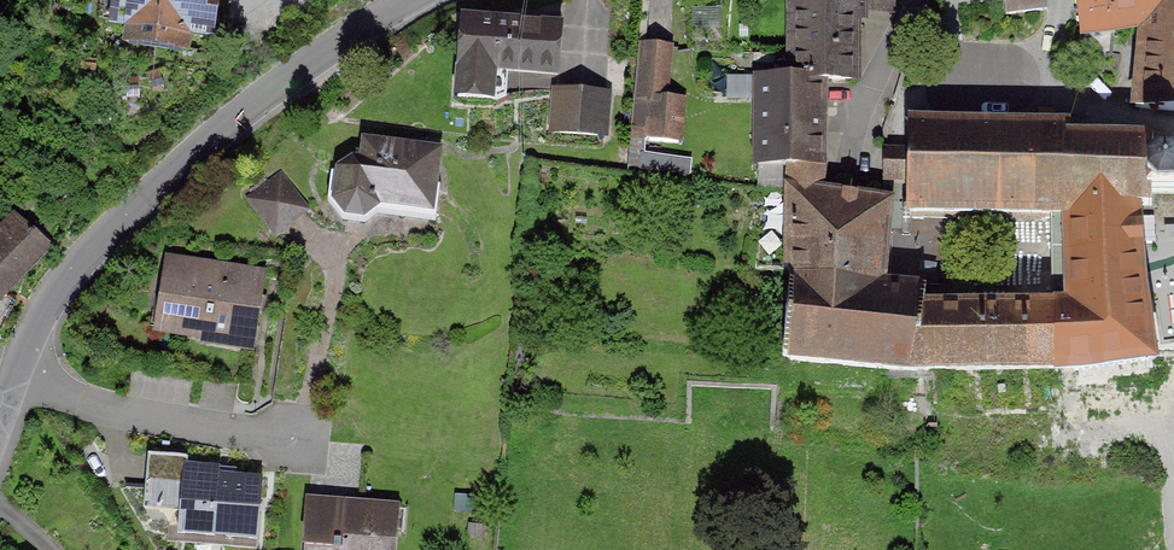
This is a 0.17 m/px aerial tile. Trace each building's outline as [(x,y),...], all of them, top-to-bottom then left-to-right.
[(195,0),(110,0),(104,41),(187,53),(195,0)] [(789,78),(823,80),(857,81),(858,7),(865,8),(866,0),(788,0),(789,78)] [(865,8),(894,12),(894,0),(866,0),(865,8)] [(1009,10),(1046,3),(1045,0),(1007,0),(1009,10)] [(1084,60),(1112,56),(1114,30),(1133,27),(1137,20),(1143,20),(1138,69),(1134,110),(1154,111),(1173,113),(1173,0),(1076,0),(1084,60)] [(559,27),(458,21),(453,100),(505,103),(506,78),(556,81),(559,27)] [(674,45),(644,43),(641,97),(663,98),(661,131),(687,133),(689,94),(671,93),(674,45)] [(789,78),(758,77),(759,165),(788,165),(821,168),(823,80),(789,78)] [(609,93),(549,91),(547,134),(607,136),(609,93)] [(908,123),(908,150),(896,150),(883,150),(883,181),(896,180),(906,180),(907,206),(903,206),(902,220),(910,220),(910,216),(1055,218),(1054,204),(1136,207),(1152,208),(1152,194),(1168,194),(1173,194),(1173,156),(1170,156),(1153,156),(1153,138),(1069,134),(1069,121),(1006,120),(913,119),(908,115),(903,120),(908,123)] [(336,171),(332,208),(348,226),(368,228),(383,215),(438,221),(446,153),(364,143),(361,163),(354,162),(336,171)] [(788,165),(759,165),(758,182),(784,185),(788,186),(788,165)] [(821,168),(788,165),(788,186),(784,185),(787,273),(790,273),(883,285),(889,235),(893,201),(818,190),(821,168)] [(281,171),(245,200),(276,239),(312,210),(281,171)] [(1055,305),(1055,370),(1080,370),(1154,358),(1141,269),(1139,249),(1136,207),(1054,204),(1055,218),(1055,269),(1055,305)] [(0,228),(0,307),(45,253),(6,221),(0,228)] [(165,262),(154,336),(206,344),(205,356),(256,363),(269,277),(165,262)] [(924,306),(926,288),(883,285),(790,273),(782,359),(917,373),(924,306)] [(917,373),(1055,370),(1055,305),(955,306),(924,306),(917,373)] [(266,469),(146,461),(141,534),(260,543),(266,469)] [(303,500),(300,549),(402,549),(404,507),(303,500)]
